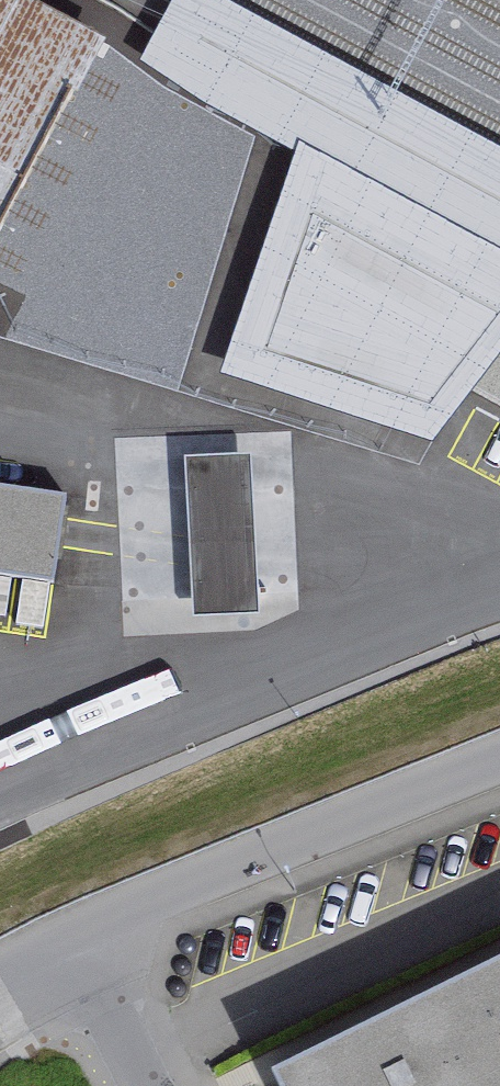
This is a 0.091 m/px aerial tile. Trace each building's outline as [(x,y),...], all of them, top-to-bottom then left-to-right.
[(82,84),(95,91),(101,79),(117,49),(24,0),(0,0),(0,240),(82,84)] [(140,60),(205,104),(255,130),(499,262),(499,149),(225,0),(172,0),(140,60)] [(498,318),(463,387),(499,407),(499,319),(498,318)] [(279,602),(276,445),(206,446),(209,603),(279,602)] [(0,494),(0,575),(54,582),(65,503),(0,494)] [(263,1070),(271,1085),(499,1085),(499,952),(263,1070)]
